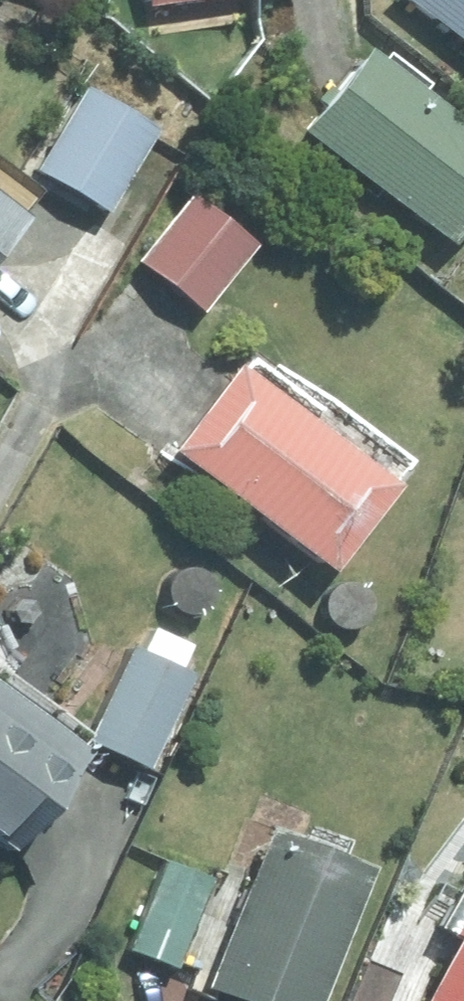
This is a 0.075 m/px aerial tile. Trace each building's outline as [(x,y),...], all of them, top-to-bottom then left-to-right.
[(463,34),(463,0),(417,0),(463,34)] [(295,118),(445,233),(463,208),(463,114),(360,34),(295,118)] [(89,67),(32,164),(105,206),(162,111),(89,67)] [(0,186),(0,226),(19,202),(0,186)] [(189,186),(135,256),(200,306),(254,237),(189,186)] [(231,352),(164,438),(321,560),(388,472),(231,352)] [(182,661),(191,641),(172,633),(162,655),(128,640),(86,735),(145,761),(189,664),(182,661)] [(6,839),(80,739),(0,680),(0,835),(6,839)] [(205,978),(265,1000),(311,1000),(368,856),(268,818),(205,978)] [(163,853),(128,947),(175,964),(210,870),(163,853)] [(454,929),(416,1000),(463,1000),(463,891),(459,901),(444,893),(431,918),(454,929)]
